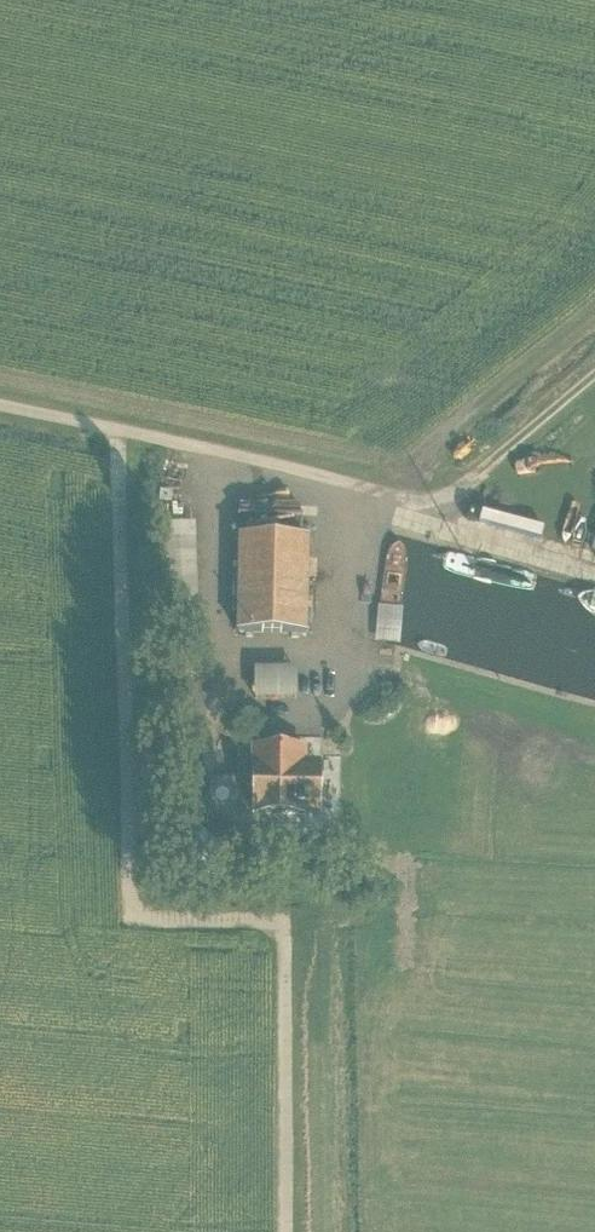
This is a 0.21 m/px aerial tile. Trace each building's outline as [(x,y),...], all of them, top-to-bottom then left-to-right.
[(306,630),(306,539),(250,540),(250,630),(306,630)] [(244,660),(246,692),(287,690),(285,657),(244,660)] [(314,761),(306,761),(306,747),(252,746),(251,814),(314,815),(314,761)]
